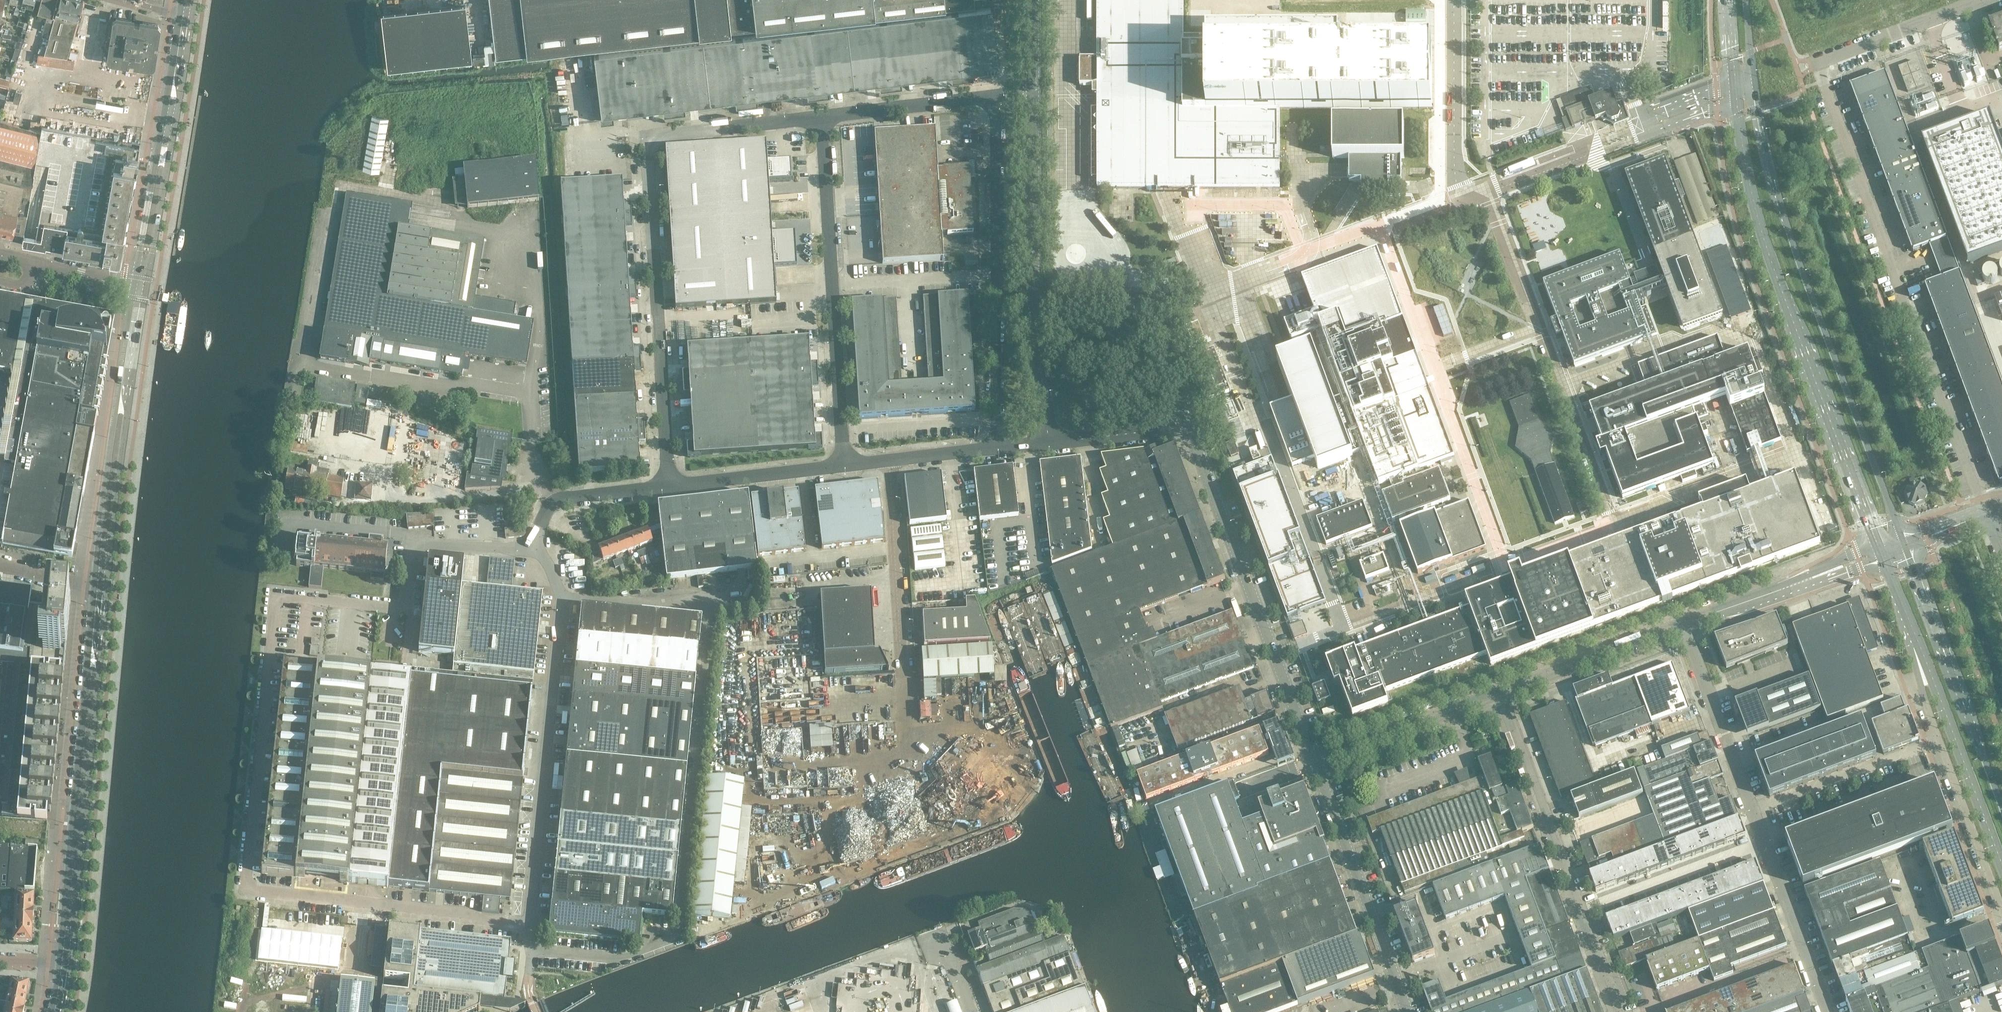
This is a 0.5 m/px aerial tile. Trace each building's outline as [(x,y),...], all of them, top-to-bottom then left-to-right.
[(38,10),(47,13),(53,15),(57,0),(40,0),(38,10)] [(56,10),(55,15),(66,19),(68,13),(72,0),(59,0),(56,10)] [(68,13),(66,19),(77,22),(78,16),(83,1),(83,0),(72,0),(68,13)] [(495,57),(527,54),(527,56),(612,46),(607,0),(531,0),(522,1),(522,0),(489,0),(495,57)] [(612,46),(731,33),(727,0),(607,0),(612,46)] [(731,33),(757,30),(753,0),(727,0),(731,33)] [(757,30),(881,16),(879,0),(753,0),(757,30)] [(881,16),(974,5),(974,0),(879,0),(881,16)] [(1098,56),(1090,56),(1090,58),(1081,59),(1080,86),(1093,86),(1093,94),(1098,94),(1098,111),(1100,113),(1094,119),(1100,125),(1094,131),(1098,135),(1098,189),(1195,189),(1280,189),(1280,109),(1207,109),(1207,51),(1184,51),(1184,0),(1098,0),(1098,56)] [(470,59),(464,5),(382,14),(388,68),(470,59)] [(990,7),(954,11),(962,79),(971,78),(970,71),(998,68),(990,7)] [(954,11),(920,15),(927,76),(953,73),(954,80),(962,79),(954,11)] [(53,15),(47,13),(43,29),(49,32),(50,32),(55,15),(53,15)] [(50,32),(44,54),(67,57),(77,22),(66,19),(55,15),(50,32)] [(920,15),(883,20),(891,87),(899,86),(898,80),(927,76),(920,15)] [(110,41),(107,60),(110,60),(110,63),(128,66),(128,62),(134,63),(134,67),(152,69),(153,66),(155,67),(158,49),(155,48),(155,45),(158,46),(161,28),(158,27),(158,24),(140,21),(140,25),(134,24),(135,21),(116,18),(116,21),(113,20),(110,39),(113,39),(113,42),(110,41)] [(1989,23),(1988,23),(1999,50),(2000,50),(1999,49),(2001,48),(2001,18),(1989,23)] [(883,20),(847,24),(854,85),(882,82),(882,88),(891,87),(883,20)] [(3,32),(4,32),(4,31),(10,33),(11,29),(6,27),(6,25),(3,24),(3,26),(0,26),(0,31),(3,32)] [(847,24),(810,28),(818,96),(826,95),(826,88),(854,85),(847,24)] [(810,28),(775,33),(782,93),(809,90),(810,97),(818,96),(810,28)] [(3,36),(2,37),(10,39),(11,33),(10,33),(4,31),(4,32),(3,32),(0,31),(0,35),(3,36)] [(1339,31),(1207,31),(1207,51),(1207,109),(1280,109),(1432,108),(1432,50),(1339,51),(1339,31)] [(775,33),(739,37),(747,104),(755,103),(754,97),(782,93),(775,33)] [(739,37),(696,42),(703,103),(738,99),(738,105),(747,104),(739,37)] [(696,42),(667,45),(674,113),(682,112),(682,106),(703,103),(696,42)] [(667,45),(629,50),(636,111),(665,108),(666,114),(674,113),(667,45)] [(629,50),(594,54),(601,115),(602,115),(603,122),(611,121),(610,114),(636,111),(629,50)] [(67,57),(44,54),(38,53),(35,63),(64,67),(74,69),(77,59),(67,57)] [(1907,92),(1924,86),(1915,61),(1898,68),(1907,92)] [(1885,73),(1850,86),(1912,251),(1929,245),(1947,238),(1885,73)] [(8,87),(10,79),(0,76),(0,85),(8,87)] [(1589,88),(1561,98),(1573,128),(1607,116),(1608,120),(1612,121),(1618,119),(1620,116),(1625,114),(1621,104),(1616,106),(1611,93),(1594,99),(1589,88)] [(1935,99),(1933,94),(1911,103),(1912,107),(1935,99)] [(1938,108),(1937,103),(1914,112),(1916,116),(1938,108)] [(1989,115),(1921,140),(1967,264),(2001,251),(2001,150),(1989,115)] [(363,169),(379,171),(388,118),(372,116),(363,169)] [(1564,132),(1572,129),(1567,116),(1560,119),(1564,132)] [(0,119),(0,157),(35,166),(41,131),(0,119)] [(1404,120),(1332,120),(1332,143),(1332,144),(1332,155),(1332,156),(1332,158),(1349,158),(1401,157),(1404,157),(1404,120)] [(934,128),(874,132),(882,263),(942,260),(942,261),(943,260),(941,235),(937,170),(934,122),(933,122),(934,128)] [(22,240),(36,242),(46,244),(63,248),(63,250),(89,255),(89,257),(112,261),(120,263),(122,251),(139,157),(136,157),(137,148),(140,149),(140,148),(139,148),(106,142),(90,139),(91,135),(42,126),(41,131),(35,166),(24,234),(22,240)] [(766,141),(665,148),(673,278),(675,308),(776,302),(775,286),(774,268),(796,267),(795,259),(796,259),(796,258),(795,258),(794,233),(772,235),(771,221),(771,220),(768,183),(791,181),(789,161),(767,163),(767,162),(767,156),(766,141)] [(1696,153),(1675,160),(1681,177),(1702,170),(1696,153)] [(13,235),(12,235),(11,238),(22,240),(24,234),(35,166),(0,157),(0,177),(25,184),(18,212),(19,213),(13,235)] [(1401,157),(1349,158),(1349,163),(1349,164),(1349,179),(1349,180),(1349,181),(1352,181),(1361,181),(1361,184),(1361,191),(1361,193),(1364,193),(1388,193),(1388,192),(1388,185),(1388,184),(1388,181),(1401,181),(1401,157)] [(535,161),(463,167),(464,179),(465,188),(467,208),(514,203),(539,201),(535,162),(535,161)] [(1665,275),(1670,289),(1671,290),(1671,291),(1670,291),(1670,292),(1670,293),(1670,294),(1670,295),(1671,295),(1671,296),(1672,296),(1673,296),(1679,311),(1678,312),(1678,313),(1678,314),(1678,315),(1678,316),(1679,316),(1680,317),(1681,317),(1684,326),(1718,313),(1711,294),(1711,293),(1712,293),(1712,292),(1712,291),(1711,291),(1711,290),(1710,289),(1709,288),(1703,273),(1703,272),(1704,272),(1704,271),(1704,270),(1703,269),(1703,268),(1702,268),(1701,267),(1695,252),(1696,252),(1696,251),(1696,250),(1696,249),(1696,248),(1695,248),(1695,247),(1694,246),(1693,246),(1687,231),(1688,230),(1688,229),(1688,228),(1688,227),(1687,227),(1687,226),(1686,226),(1685,225),(1679,210),(1680,210),(1680,209),(1680,208),(1680,207),(1680,206),(1679,205),(1678,205),(1677,204),(1675,197),(1680,195),(1676,184),(1670,186),(1668,179),(1668,178),(1668,177),(1669,176),(1668,175),(1668,174),(1667,174),(1667,173),(1666,173),(1662,164),(1628,177),(1632,185),(1631,186),(1631,187),(1631,188),(1631,189),(1631,190),(1632,191),(1633,191),(1634,191),(1639,206),(1639,207),(1639,208),(1639,209),(1639,210),(1639,211),(1640,212),(1641,212),(1642,212),(1647,227),(1647,228),(1646,229),(1646,230),(1647,231),(1647,232),(1648,233),(1649,233),(1655,248),(1655,249),(1654,250),(1654,251),(1654,252),(1655,253),(1656,254),(1657,254),(1663,269),(1663,270),(1662,271),(1662,272),(1662,273),(1663,274),(1664,275),(1665,275)] [(943,170),(937,170),(941,235),(947,234),(947,235),(974,233),(969,167),(943,169),(943,170)] [(0,177),(0,208),(19,213),(18,212),(25,184),(0,177)] [(622,180),(560,184),(563,221),(631,216),(630,208),(624,209),(622,180)] [(346,193),(330,289),(387,297),(398,227),(409,228),(413,204),(346,193)] [(12,235),(13,235),(19,213),(0,208),(0,232),(12,235)] [(631,225),(631,216),(563,221),(565,256),(626,252),(625,225),(631,225)] [(398,227),(387,297),(514,317),(516,304),(477,298),(474,297),(477,281),(479,272),(484,241),(453,236),(408,229),(409,228),(398,227)] [(1947,238),(1929,245),(1942,278),(1959,271),(1947,238)] [(1295,317),(1285,321),(1289,331),(1292,338),(1299,336),(1314,330),(1321,327),(1323,335),(1343,328),(1345,335),(1351,332),(1353,337),(1403,318),(1403,317),(1396,299),(1390,283),(1379,252),(1377,247),(1303,275),(1316,310),(1306,313),(1295,317)] [(626,252),(565,256),(567,292),(635,288),(635,280),(628,280),(626,252)] [(1620,256),(1543,284),(1557,320),(1573,313),(1569,302),(1629,280),(1620,256)] [(1924,285),(1998,483),(2001,482),(2001,385),(1959,271),(1942,278),(1924,285)] [(1977,273),(1973,274),(1977,286),(1982,284),(1977,273)] [(1557,320),(1550,322),(1556,338),(1563,336),(1574,367),(1657,336),(1647,308),(1641,310),(1639,307),(1645,305),(1641,293),(1635,295),(1633,290),(1629,280),(1569,302),(1573,313),(1557,320)] [(636,296),(635,288),(567,292),(570,329),(631,325),(629,297),(636,296)] [(527,364),(534,321),(514,317),(387,297),(330,289),(325,330),(350,335),(373,339),(385,341),(384,342),(443,352),(440,372),(462,375),(463,372),(464,360),(465,356),(465,354),(527,364)] [(967,294),(923,297),(924,311),(968,309),(967,294)] [(0,295),(0,549),(75,563),(115,315),(86,311),(0,295)] [(896,299),(851,301),(852,316),(896,313),(896,299)] [(1443,305),(1433,308),(1434,311),(1436,317),(1439,322),(1440,328),(1443,333),(1444,336),(1454,333),(1443,305)] [(924,311),(925,327),(969,324),(968,309),(924,311)] [(852,316),(853,331),(897,329),(896,313),(852,316)] [(1328,347),(1322,349),(1327,360),(1332,358),(1340,381),(1416,353),(1403,318),(1353,337),(1351,332),(1345,335),(1343,328),(1323,335),(1328,347)] [(1186,327),(1192,343),(1204,338),(1198,323),(1186,327)] [(925,327),(926,343),(970,340),(969,324),(925,327)] [(631,325),(570,329),(572,365),(640,361),(639,352),(633,353),(631,325)] [(853,331),(854,347),(898,344),(897,329),(853,331)] [(350,335),(325,330),(320,358),(346,363),(350,335)] [(350,335),(346,363),(369,366),(370,360),(369,360),(373,339),(350,335)] [(1717,337),(1638,366),(1646,387),(1714,362),(1725,358),(1717,337)] [(373,339),(369,360),(370,360),(381,362),(384,342),(385,341),(373,339)] [(808,339),(750,342),(752,379),(817,375),(817,367),(810,367),(808,339)] [(927,358),(971,356),(970,340),(926,343),(927,358)] [(443,352),(384,342),(381,362),(440,372),(443,352)] [(682,375),(682,382),(752,379),(750,342),(687,346),(689,375),(682,375)] [(854,347),(855,363),(899,360),(898,344),(854,347)] [(1365,449),(1353,415),(1345,395),(1332,400),(1312,345),(1276,358),(1277,359),(1274,360),(1275,362),(1277,361),(1292,400),(1279,405),(1279,404),(1272,406),(1273,407),(1270,408),(1271,411),(1271,410),(1269,410),(1268,410),(1270,413),(1272,412),(1291,464),(1289,464),(1290,467),(1292,466),(1292,468),(1300,465),(1305,463),(1309,462),(1314,460),(1318,469),(1353,456),(1352,454),(1355,454),(1355,453),(1359,451),(1361,451),(1365,450),(1364,450),(1365,449)] [(1215,349),(1193,358),(1210,401),(1231,392),(1215,349)] [(1646,387),(1590,408),(1592,416),(1598,431),(1602,441),(1704,404),(1726,396),(1727,396),(1739,429),(1748,454),(1754,451),(1757,458),(1759,464),(1762,472),(1767,486),(1759,489),(1752,492),(1749,493),(1745,482),(1699,499),(1700,501),(1702,508),(1703,510),(1681,518),(1706,585),(1819,544),(1804,502),(1795,476),(1794,476),(1771,485),(1766,470),(1765,470),(1763,463),(1761,457),(1758,450),(1781,442),(1759,384),(1756,375),(1757,374),(1762,373),(1757,358),(1752,360),(1751,361),(1747,350),(1725,358),(1714,362),(1646,387)] [(1416,353),(1340,381),(1343,390),(1345,395),(1353,415),(1429,387),(1425,378),(1420,364),(1416,353)] [(927,358),(928,374),(972,371),(971,356),(927,358)] [(855,363),(856,378),(900,376),(899,360),(855,363)] [(640,361),(572,365),(575,401),(636,397),(634,369),(640,369),(640,361)] [(928,374),(928,383),(929,390),(952,388),(973,387),(972,371),(928,374)] [(818,383),(817,375),(752,379),(754,415),(813,412),(811,383),(818,383)] [(857,394),(883,392),(901,391),(901,384),(900,376),(856,378),(857,394)] [(318,378),(316,390),(314,400),(351,406),(355,384),(318,378)] [(754,415),(752,379),(682,382),(683,392),(690,391),(692,419),(754,415)] [(928,383),(916,384),(918,414),(943,413),(953,412),(952,388),(929,390),(928,383)] [(883,392),(884,416),(918,414),(916,384),(901,384),(901,391),(883,392)] [(357,386),(354,404),(366,406),(369,388),(357,386)] [(973,387),(952,388),(953,412),(974,410),(973,387)] [(1429,387),(1353,415),(1365,449),(1379,484),(1389,481),(1416,471),(1454,457),(1429,387)] [(381,389),(379,402),(392,404),(392,402),(393,391),(381,389)] [(393,391),(392,402),(410,404),(412,395),(393,391)] [(883,392),(857,394),(859,417),(884,416),(883,392)] [(431,398),(420,396),(418,405),(434,407),(435,402),(431,401),(431,398)] [(1529,396),(1510,403),(1519,428),(1538,421),(1529,396)] [(636,397),(575,401),(577,437),(644,433),(644,424),(637,425),(636,397)] [(1602,441),(1596,443),(1600,455),(1606,453),(1623,498),(1681,477),(1683,483),(1697,478),(1695,472),(1713,465),(1703,437),(1708,435),(1706,429),(1701,431),(1697,420),(1708,416),(1704,404),(1602,441)] [(813,412),(754,415),(757,453),(819,449),(819,447),(822,447),(821,438),(814,439),(813,412)] [(754,415),(692,419),(693,446),(687,447),(687,455),(690,455),(690,457),(757,453),(754,415)] [(1519,428),(1516,447),(1531,460),(1535,471),(1545,497),(1555,524),(1574,517),(1564,490),(1554,464),(1550,453),(1553,433),(1538,421),(1519,428)] [(479,433),(473,474),(467,473),(464,489),(500,488),(501,479),(503,479),(509,437),(479,433)] [(579,473),(640,470),(638,441),(644,441),(644,433),(577,437),(579,473)] [(1229,446),(1232,456),(1235,455),(1238,454),(1238,453),(1234,444),(1229,446)] [(1104,522),(1114,547),(1182,522),(1201,515),(1175,447),(1154,455),(1152,450),(1142,454),(1141,451),(1102,456),(1107,469),(1101,472),(1109,494),(1102,497),(1111,519),(1104,522)] [(1538,533),(1514,455),(1484,465),(1507,542),(1538,533)] [(1081,458),(1040,463),(1052,565),(1092,550),(1081,458)] [(1272,459),(1233,474),(1239,488),(1287,619),(1326,605),(1273,462),(1272,459)] [(344,478),(329,476),(329,470),(317,468),(318,462),(309,461),(308,467),(307,467),(306,472),(288,469),(285,489),(341,499),(344,478)] [(1012,466),(973,471),(979,520),(1018,516),(1012,466)] [(1389,481),(1393,491),(1383,495),(1393,522),(1450,501),(1446,489),(1447,489),(1447,488),(1447,487),(1447,486),(1447,485),(1446,484),(1445,484),(1445,483),(1444,483),(1439,470),(1419,478),(1416,471),(1389,481)] [(904,479),(909,518),(909,525),(946,520),(941,474),(904,479)] [(884,542),(877,482),(815,489),(822,549),(884,542)] [(370,484),(357,483),(356,496),(370,497),(370,484)] [(1917,483),(1911,485),(1908,486),(1905,493),(1908,502),(1915,505),(1924,502),(1927,495),(1923,486),(1917,483)] [(750,493),(748,493),(755,557),(758,556),(773,555),(789,553),(805,551),(802,521),(798,491),(787,492),(782,493),(777,494),(767,495),(756,496),(751,497),(750,493)] [(748,493),(718,497),(727,572),(757,569),(748,493)] [(305,499),(296,497),(295,504),(303,506),(303,505),(312,506),(313,501),(304,500),(305,499)] [(718,497),(688,500),(697,576),(727,572),(718,497)] [(1838,529),(1826,497),(1813,502),(1825,533),(1838,529)] [(660,525),(662,540),(666,579),(697,576),(688,500),(657,504),(660,525)] [(1363,502),(1317,519),(1326,544),(1372,527),(1363,502)] [(1469,502),(1435,514),(1452,561),(1487,548),(1469,502)] [(1582,503),(1576,505),(1580,515),(1585,512),(1582,503)] [(1435,514),(1400,527),(1418,574),(1452,561),(1435,514)] [(1676,520),(1568,559),(1592,627),(1706,585),(1681,518),(1680,514),(1674,516),(1676,520)] [(1201,515),(1182,522),(1206,587),(1225,580),(1201,515)] [(1114,547),(1114,548),(1138,612),(1206,587),(1182,522),(1114,547)] [(660,525),(635,534),(640,547),(644,545),(652,542),(654,541),(655,542),(662,540),(660,525)] [(940,526),(910,530),(915,570),(945,567),(940,526)] [(524,528),(505,530),(506,538),(523,537),(525,534),(524,528)] [(635,534),(623,538),(628,551),(640,547),(635,534)] [(1375,535),(1365,539),(1367,544),(1377,540),(1375,535)] [(386,565),(387,556),(387,553),(388,548),(382,547),(383,546),(382,546),(383,537),(370,536),(368,546),(299,539),(299,541),(298,541),(297,545),(296,545),(295,558),(295,562),(297,562),(297,565),(311,566),(309,586),(321,588),(324,568),(371,573),(370,579),(384,581),(384,574),(385,574),(386,568),(386,565)] [(623,538),(611,543),(616,556),(622,554),(623,556),(629,553),(628,551),(623,538)] [(1361,551),(1367,549),(1364,539),(1358,541),(1361,551)] [(600,552),(592,555),(592,556),(593,565),(603,561),(616,556),(611,543),(598,548),(600,552)] [(1381,547),(1368,552),(1370,557),(1383,552),(1381,547)] [(1114,548),(1052,571),(1088,666),(1140,647),(1149,643),(1138,612),(1114,548)] [(1341,548),(1336,550),(1339,559),(1345,557),(1341,548)] [(645,549),(642,551),(644,557),(647,565),(651,564),(648,556),(645,549)] [(1384,555),(1360,564),(1366,580),(1390,571),(1384,555)] [(419,651),(454,655),(462,584),(464,561),(455,561),(456,557),(445,556),(444,559),(429,558),(419,651)] [(490,558),(487,587),(512,589),(515,561),(490,558)] [(1521,570),(1510,574),(1512,580),(1511,580),(1536,648),(1592,627),(1568,559),(1525,575),(1523,576),(1521,570)] [(1373,589),(1389,584),(1393,582),(1392,579),(1388,581),(1372,586),(1373,589)] [(1511,580),(1466,597),(1470,608),(1487,654),(1491,665),(1536,648),(1511,580)] [(542,593),(512,589),(487,587),(462,584),(454,655),(535,663),(542,593)] [(1391,584),(1379,588),(1383,597),(1395,593),(1391,584)] [(0,585),(0,663),(5,664),(29,665),(30,650),(24,649),(29,614),(30,604),(32,589),(0,585)] [(871,592),(820,595),(824,655),(874,652),(871,592)] [(39,605),(30,604),(29,614),(24,649),(30,650),(29,665),(29,666),(32,667),(41,667),(64,670),(70,600),(58,599),(58,597),(48,596),(47,605),(39,605)] [(1859,597),(1846,602),(1847,606),(1848,606),(1866,653),(1878,649),(1859,597)] [(965,612),(922,614),(924,646),(990,642),(974,600),(965,601),(965,612)] [(581,606),(575,665),(696,677),(701,618),(581,606)] [(1848,606),(1847,606),(1792,626),(1827,720),(1883,699),(1866,653),(1848,606)] [(1383,640),(1366,646),(1375,671),(1383,692),(1383,693),(1487,654),(1470,608),(1383,640)] [(1149,643),(1140,647),(1161,702),(1254,668),(1233,612),(1149,643)] [(1714,637),(1715,639),(1726,668),(1737,664),(1737,666),(1766,654),(1765,653),(1788,644),(1776,615),(1756,623),(1714,637)] [(1303,622),(1291,626),(1296,639),(1307,635),(1308,634),(1303,622)] [(310,646),(309,655),(317,656),(318,646),(310,646)] [(991,646),(921,651),(923,681),(993,676),(991,646)] [(1140,647),(1088,666),(1111,728),(1116,726),(1117,726),(1153,712),(1163,708),(1161,702),(1140,647)] [(824,655),(825,673),(883,670),(883,669),(887,669),(889,672),(889,671),(886,664),(885,652),(880,652),(879,650),(878,650),(879,651),(874,652),(824,655)] [(1345,654),(1325,662),(1334,686),(1341,683),(1353,716),(1387,703),(1383,693),(1383,692),(1375,671),(1362,676),(1353,651),(1345,654)] [(454,655),(452,674),(460,675),(533,683),(535,663),(454,655)] [(1672,663),(1635,677),(1652,725),(1689,711),(1672,663)] [(7,664),(0,742),(0,817),(17,818),(46,821),(47,821),(48,811),(51,812),(51,804),(28,802),(41,667),(32,667),(29,666),(29,665),(7,664)] [(282,681),(282,683),(315,686),(317,668),(287,665),(287,664),(285,664),(284,664),(284,667),(284,669),(283,680),(283,681),(282,681)] [(575,665),(572,695),(693,707),(696,677),(575,665)] [(372,674),(371,674),(349,881),(367,883),(389,886),(411,678),(408,678),(400,677),(401,668),(373,666),(372,674)] [(41,667),(32,667),(17,818),(46,821),(47,821),(48,811),(51,812),(51,804),(56,753),(56,749),(57,741),(64,670),(41,667)] [(299,840),(297,857),(295,875),(349,881),(371,674),(359,672),(317,668),(315,686),(313,703),(312,721),(310,738),(308,755),(306,772),(304,789),(303,806),(301,823),(299,840)] [(1004,668),(993,669),(993,676),(993,684),(1003,683),(1004,677),(1004,668)] [(429,891),(432,866),(434,843),(437,819),(439,794),(442,770),(523,779),(533,683),(460,675),(452,674),(409,670),(408,678),(411,678),(389,886),(429,890),(429,891)] [(1574,687),(1574,688),(1578,699),(1575,700),(1591,745),(1592,745),(1594,745),(1594,746),(1652,725),(1635,677),(1613,686),(1608,675),(1608,674),(1608,675),(1574,687)] [(1821,709),(1808,676),(1736,703),(1735,703),(1736,707),(1747,736),(1821,709)] [(924,699),(936,698),(936,681),(924,681),(924,699)] [(280,698),(280,700),(313,703),(315,686),(282,683),(282,684),(283,684),(282,686),(283,686),(281,697),(281,698),(280,698)] [(1325,683),(1312,687),(1318,703),(1330,699),(1325,683)] [(1240,688),(1165,716),(1178,749),(1253,721),(1250,714),(1245,701),(1240,688)] [(1275,713),(1267,693),(1251,699),(1245,701),(1250,714),(1253,721),(1259,719),(1275,713)] [(572,695),(566,755),(687,767),(693,707),(572,695)] [(278,715),(278,717),(312,721),(313,703),(280,700),(280,701),(281,701),(281,703),(279,714),(279,716),(278,715)] [(1880,707),(1885,719),(1905,712),(1900,700),(1880,707)] [(1533,724),(1569,711),(1565,702),(1565,701),(1564,702),(1557,705),(1549,708),(1546,708),(1529,715),(1533,724)] [(930,703),(919,704),(920,720),(931,719),(930,703)] [(1885,719),(1872,723),(1883,754),(1919,741),(1919,740),(1918,740),(1917,736),(1917,735),(1916,736),(1915,733),(1916,732),(1915,732),(1914,728),(1914,727),(1913,727),(1912,724),(1913,724),(1912,723),(1911,720),(1911,719),(1910,719),(1909,716),(1910,716),(1909,715),(1907,711),(1908,711),(1908,710),(1905,712),(1885,719)] [(1536,734),(1572,720),(1569,711),(1533,724),(1536,734)] [(277,733),(276,734),(310,738),(312,721),(278,717),(278,718),(279,718),(279,720),(277,731),(277,733)] [(1755,758),(1762,778),(1770,797),(1876,757),(1861,718),(1755,758)] [(1540,743),(1576,729),(1572,720),(1536,734),(1540,743)] [(1278,722),(1263,728),(1277,766),(1294,760),(1286,737),(1284,738),(1278,722)] [(831,726),(809,727),(810,738),(831,737),(831,726)] [(1116,726),(1111,728),(1118,747),(1124,745),(1117,726),(1116,726)] [(1579,739),(1576,729),(1540,743),(1544,752),(1579,739)] [(795,734),(795,738),(802,737),(802,730),(783,730),(783,735),(795,734)] [(1260,730),(1137,775),(1146,800),(1269,754),(1260,730)] [(1702,746),(1711,743),(1707,732),(1698,735),(1686,739),(1690,751),(1702,746)] [(1752,734),(1755,746),(1768,742),(1766,734),(1761,736),(1760,732),(1752,734)] [(275,750),(275,751),(308,755),(310,738),(276,734),(276,735),(277,735),(276,748),(275,750)] [(832,749),(831,737),(810,738),(810,750),(832,749)] [(1547,762),(1583,748),(1579,739),(1544,752),(1547,762)] [(1718,762),(1711,743),(1702,746),(1690,751),(1686,739),(1661,749),(1666,760),(1643,768),(1637,770),(1644,789),(1650,787),(1673,778),(1674,779),(1688,774),(1688,773),(1700,768),(1718,762)] [(1586,758),(1583,748),(1547,762),(1551,771),(1586,758)] [(1136,750),(1127,754),(1135,775),(1144,771),(1136,750)] [(273,767),(273,768),(306,772),(308,755),(275,751),(274,752),(275,752),(274,767),(273,767)] [(566,755),(558,844),(678,856),(687,767),(566,755)] [(1643,767),(1639,757),(1634,759),(1638,769),(1643,767)] [(1554,780),(1590,767),(1586,758),(1551,771),(1554,780)] [(1486,776),(1368,820),(1373,833),(1381,830),(1483,792),(1484,795),(1501,788),(1490,759),(1481,762),(1486,776)] [(1637,770),(1633,759),(1628,761),(1631,771),(1637,770)] [(1710,780),(1723,775),(1718,762),(1700,768),(1688,773),(1688,774),(1693,786),(1710,780)] [(1620,776),(1616,766),(1611,767),(1615,777),(1620,776)] [(1558,790),(1593,776),(1590,767),(1554,780),(1558,790)] [(271,784),(271,785),(304,789),(306,772),(273,768),(273,770),(273,771),(272,782),(272,784),(271,784)] [(1613,778),(1609,768),(1604,770),(1608,780),(1613,778)] [(523,779),(442,770),(439,794),(520,803),(523,779)] [(1597,785),(1570,795),(1574,804),(1572,804),(1574,808),(1575,807),(1579,818),(1643,793),(1634,771),(1597,785)] [(1650,787),(1644,789),(1664,843),(1708,826),(1693,786),(1688,774),(1674,779),(1673,778),(1650,787)] [(1597,785),(1593,776),(1558,790),(1561,799),(1570,795),(1597,785)] [(743,781),(706,777),(693,915),(730,918),(743,781)] [(1710,780),(1693,786),(1708,826),(1738,815),(1731,797),(1719,802),(1710,780)] [(1803,885),(1952,829),(1934,781),(1921,786),(1920,782),(1870,800),(1872,804),(1785,837),(1803,885)] [(1228,784),(1156,811),(1156,812),(1185,890),(1194,915),(1258,892),(1257,890),(1266,886),(1243,824),(1234,802),(1240,800),(1233,782),(1228,784)] [(269,801),(269,803),(303,806),(304,789),(271,785),(271,787),(271,788),(270,799),(270,801),(269,801)] [(1533,828),(1517,785),(1506,789),(1509,798),(1496,803),(1501,817),(1510,813),(1517,833),(1522,832),(1533,828)] [(1259,804),(1263,817),(1275,849),(1319,833),(1303,788),(1281,797),(1280,794),(1268,798),(1269,801),(1259,804)] [(1501,788),(1484,795),(1503,847),(1518,842),(1525,839),(1522,832),(1517,833),(1510,813),(1501,817),(1496,803),(1509,798),(1506,789),(1501,791),(1501,788)] [(1483,792),(1381,830),(1402,885),(1487,853),(1503,847),(1484,795),(1483,792)] [(1643,793),(1579,818),(1588,840),(1652,816),(1643,793)] [(518,828),(520,803),(439,794),(437,819),(518,828)] [(267,818),(267,820),(301,823),(303,806),(269,803),(269,804),(270,804),(269,806),(270,806),(268,816),(268,818),(267,818)] [(1653,816),(1592,839),(1599,859),(1606,857),(1605,856),(1612,853),(1615,862),(1664,844),(1653,816)] [(1263,817),(1243,824),(1266,886),(1330,862),(1319,833),(1275,849),(1263,817)] [(1739,817),(1728,821),(1735,840),(1746,836),(1739,817)] [(515,852),(518,828),(437,819),(434,843),(515,852)] [(265,835),(265,837),(299,840),(301,823),(267,820),(267,821),(268,821),(267,823),(268,823),(266,834),(266,835),(265,835)] [(1728,821),(1717,825),(1724,844),(1735,840),(1728,821)] [(1717,825),(1706,829),(1713,848),(1724,844),(1717,825)] [(1706,829),(1696,833),(1703,852),(1713,848),(1706,829)] [(1696,833),(1685,837),(1692,856),(1703,852),(1696,833)] [(1953,834),(1922,846),(1951,924),(1983,912),(1953,834)] [(264,852),(263,854),(297,857),(299,840),(265,837),(265,838),(266,838),(266,840),(265,851),(264,851),(264,852)] [(1685,837),(1674,841),(1681,860),(1692,856),(1685,837)] [(1592,839),(1580,843),(1583,850),(1583,856),(1585,856),(1588,863),(1599,859),(1592,839)] [(26,840),(25,848),(35,849),(37,849),(39,841),(26,840)] [(1674,841),(1664,845),(1671,864),(1681,860),(1674,841)] [(434,843),(432,866),(513,875),(515,852),(434,843)] [(558,844),(549,935),(640,944),(643,914),(672,917),(678,856),(558,844)] [(34,892),(38,849),(0,845),(0,891),(34,892)] [(1664,845),(1653,849),(1660,868),(1671,864),(1664,845)] [(1433,885),(1445,919),(1446,919),(1505,897),(1531,968),(1497,981),(1480,987),(1446,1000),(1439,981),(1438,981),(1422,987),(1431,1011),(1473,1011),(1530,991),(1562,980),(1561,976),(1559,969),(1559,968),(1556,961),(1551,947),(1551,946),(1526,879),(1549,870),(1540,846),(1433,885)] [(1653,849),(1642,853),(1649,872),(1660,868),(1653,849)] [(1487,853),(1402,885),(1405,893),(1490,861),(1487,853)] [(1642,853),(1632,857),(1639,876),(1649,872),(1642,853)] [(262,869),(261,872),(262,872),(295,875),(297,857),(263,854),(263,855),(264,855),(264,857),(263,868),(262,870),(262,869)] [(1632,857),(1621,861),(1628,880),(1639,876),(1632,857)] [(1621,861),(1610,865),(1617,884),(1628,880),(1621,861)] [(1880,861),(1804,890),(1815,918),(1844,907),(1891,890),(1880,861)] [(1266,886),(1257,890),(1258,892),(1283,963),(1345,940),(1358,935),(1330,862),(1266,886)] [(1755,862),(1744,866),(1752,887),(1763,883),(1755,862)] [(1610,865),(1600,869),(1607,888),(1617,884),(1610,865)] [(432,866),(429,891),(430,891),(483,897),(482,912),(499,914),(501,899),(510,899),(513,875),(432,866)] [(1744,866),(1734,870),(1742,891),(1752,887),(1744,866)] [(1600,869),(1589,873),(1596,892),(1607,888),(1600,869)] [(1549,870),(1526,879),(1551,946),(1551,947),(1556,961),(1559,968),(1559,969),(1561,976),(1585,967),(1549,870)] [(1734,870),(1723,874),(1731,895),(1742,891),(1734,870)] [(1723,874),(1712,878),(1720,899),(1731,895),(1723,874)] [(1712,878),(1702,882),(1710,903),(1720,899),(1712,878)] [(1702,882),(1691,886),(1699,907),(1710,903),(1702,882)] [(1744,891),(1689,912),(1699,939),(1774,912),(1763,884),(1744,891)] [(1691,886),(1680,890),(1688,911),(1699,907),(1691,886)] [(1680,890),(1670,894),(1678,915),(1688,911),(1680,890)] [(1891,890),(1844,907),(1850,926),(1897,908),(1891,890)] [(15,892),(15,906),(34,907),(34,894),(33,894),(33,893),(15,892)] [(1258,892),(1194,915),(1221,986),(1283,963),(1258,892)] [(1670,894),(1659,898),(1667,919),(1678,915),(1670,894)] [(1659,898),(1648,902),(1656,923),(1667,919),(1659,898)] [(1648,902),(1638,906),(1646,927),(1656,923),(1648,902)] [(1418,903),(1394,912),(1413,963),(1435,955),(1417,905),(1419,905),(1418,903)] [(15,906),(14,918),(33,919),(34,907),(15,906)] [(1638,906),(1627,910),(1635,931),(1646,927),(1638,906)] [(1844,907),(1815,918),(1822,936),(1850,926),(1844,907)] [(1850,926),(1822,936),(1832,965),(1908,937),(1897,908),(1850,926)] [(1014,910),(978,923),(981,930),(988,948),(986,949),(987,951),(1037,932),(1029,910),(1014,909),(1014,910)] [(1627,910),(1616,914),(1624,935),(1635,931),(1627,910)] [(1698,940),(1710,970),(1714,981),(1733,974),(1730,967),(1787,946),(1783,937),(1774,912),(1699,939),(1699,940),(1698,940)] [(1616,914),(1606,918),(1614,939),(1624,935),(1616,914)] [(14,918),(14,930),(32,931),(33,919),(14,918)] [(1640,929),(1630,933),(1635,945),(1660,935),(1660,936),(1671,932),(1676,930),(1672,920),(1658,925),(1657,923),(1640,929)] [(1921,951),(1928,969),(1930,969),(1944,1006),(1949,1004),(2001,984),(2001,962),(1995,944),(1988,926),(1921,951)] [(389,927),(383,978),(385,978),(409,981),(408,995),(383,992),(382,992),(380,1011),(475,1011),(480,1010),(481,999),(504,1002),(506,980),(513,981),(515,963),(508,962),(511,941),(421,931),(389,927)] [(14,930),(13,940),(14,940),(14,941),(32,942),(32,931),(14,930)] [(981,930),(966,935),(973,953),(986,949),(988,948),(981,930)] [(987,951),(985,952),(990,965),(1042,945),(1037,932),(987,951)] [(1635,947),(1619,953),(1624,968),(1645,960),(1659,955),(1659,954),(1672,950),(1677,948),(1671,932),(1660,936),(1660,935),(1635,945),(1635,947)] [(1221,1010),(1222,1011),(1277,1011),(1291,1007),(1375,976),(1374,975),(1371,965),(1360,935),(1358,935),(1345,940),(1283,963),(1221,986),(1229,1006),(1221,1010)] [(990,965),(976,970),(983,986),(1042,964),(1068,955),(1062,937),(1042,945),(990,965)] [(1908,937),(1832,965),(1838,981),(1914,953),(1908,937)] [(1698,940),(1685,945),(1696,975),(1710,970),(1698,940)] [(1685,945),(1677,948),(1672,950),(1683,980),(1696,975),(1685,945)] [(1659,954),(1659,955),(1670,985),(1683,980),(1672,950),(1659,954)] [(1920,951),(1914,953),(1921,972),(1927,970),(1920,951)] [(1914,953),(1838,981),(1845,1000),(1921,972),(1914,954),(1914,953)] [(1049,981),(1014,994),(1020,1011),(1083,987),(1076,971),(1075,971),(1069,954),(1068,955),(1042,964),(1049,981)] [(1659,955),(1645,960),(1656,990),(1670,985),(1659,955)] [(983,986),(992,1011),(1017,1011),(1020,1011),(1014,994),(1049,981),(1042,964),(983,986)] [(1794,965),(1781,970),(1791,999),(1805,994),(1794,965)] [(1585,967),(1561,976),(1562,980),(1530,991),(1538,1011),(1602,1011),(1585,967)] [(1845,1000),(1850,1011),(1928,1011),(1944,1006),(1930,969),(1928,969),(1927,970),(1921,972),(1845,1000)] [(1781,970),(1769,975),(1780,1003),(1791,999),(1781,970)] [(1769,975),(1756,979),(1767,1008),(1780,1003),(1769,975)] [(1743,984),(1753,1011),(1756,1011),(1767,1008),(1756,979),(1743,984)] [(11,981),(9,991),(27,995),(30,982),(12,980),(11,981)] [(338,1011),(371,1011),(374,984),(341,980),(338,1011)] [(1731,989),(1739,1011),(1753,1011),(1743,984),(1731,989)] [(1083,987),(1020,1011),(1017,1011),(1092,1011),(1083,987)] [(1718,994),(1725,1011),(1739,1011),(1731,989),(1718,994)] [(9,991),(6,1002),(25,1006),(27,995),(9,991)] [(1473,1011),(1538,1011),(1530,991),(1473,1011)] [(1705,999),(1710,1011),(1725,1011),(1718,994),(1705,999)] [(1805,994),(1791,999),(1780,1003),(1767,1008),(1756,1011),(1812,1011),(1805,994)] [(1692,1003),(1695,1011),(1710,1011),(1705,999),(1692,1003)] [(957,1001),(945,1006),(947,1011),(961,1011),(957,1001)] [(4,1011),(24,1011),(25,1006),(6,1002),(4,1011)] [(1679,1008),(1680,1011),(1695,1011),(1692,1003),(1679,1008)]
